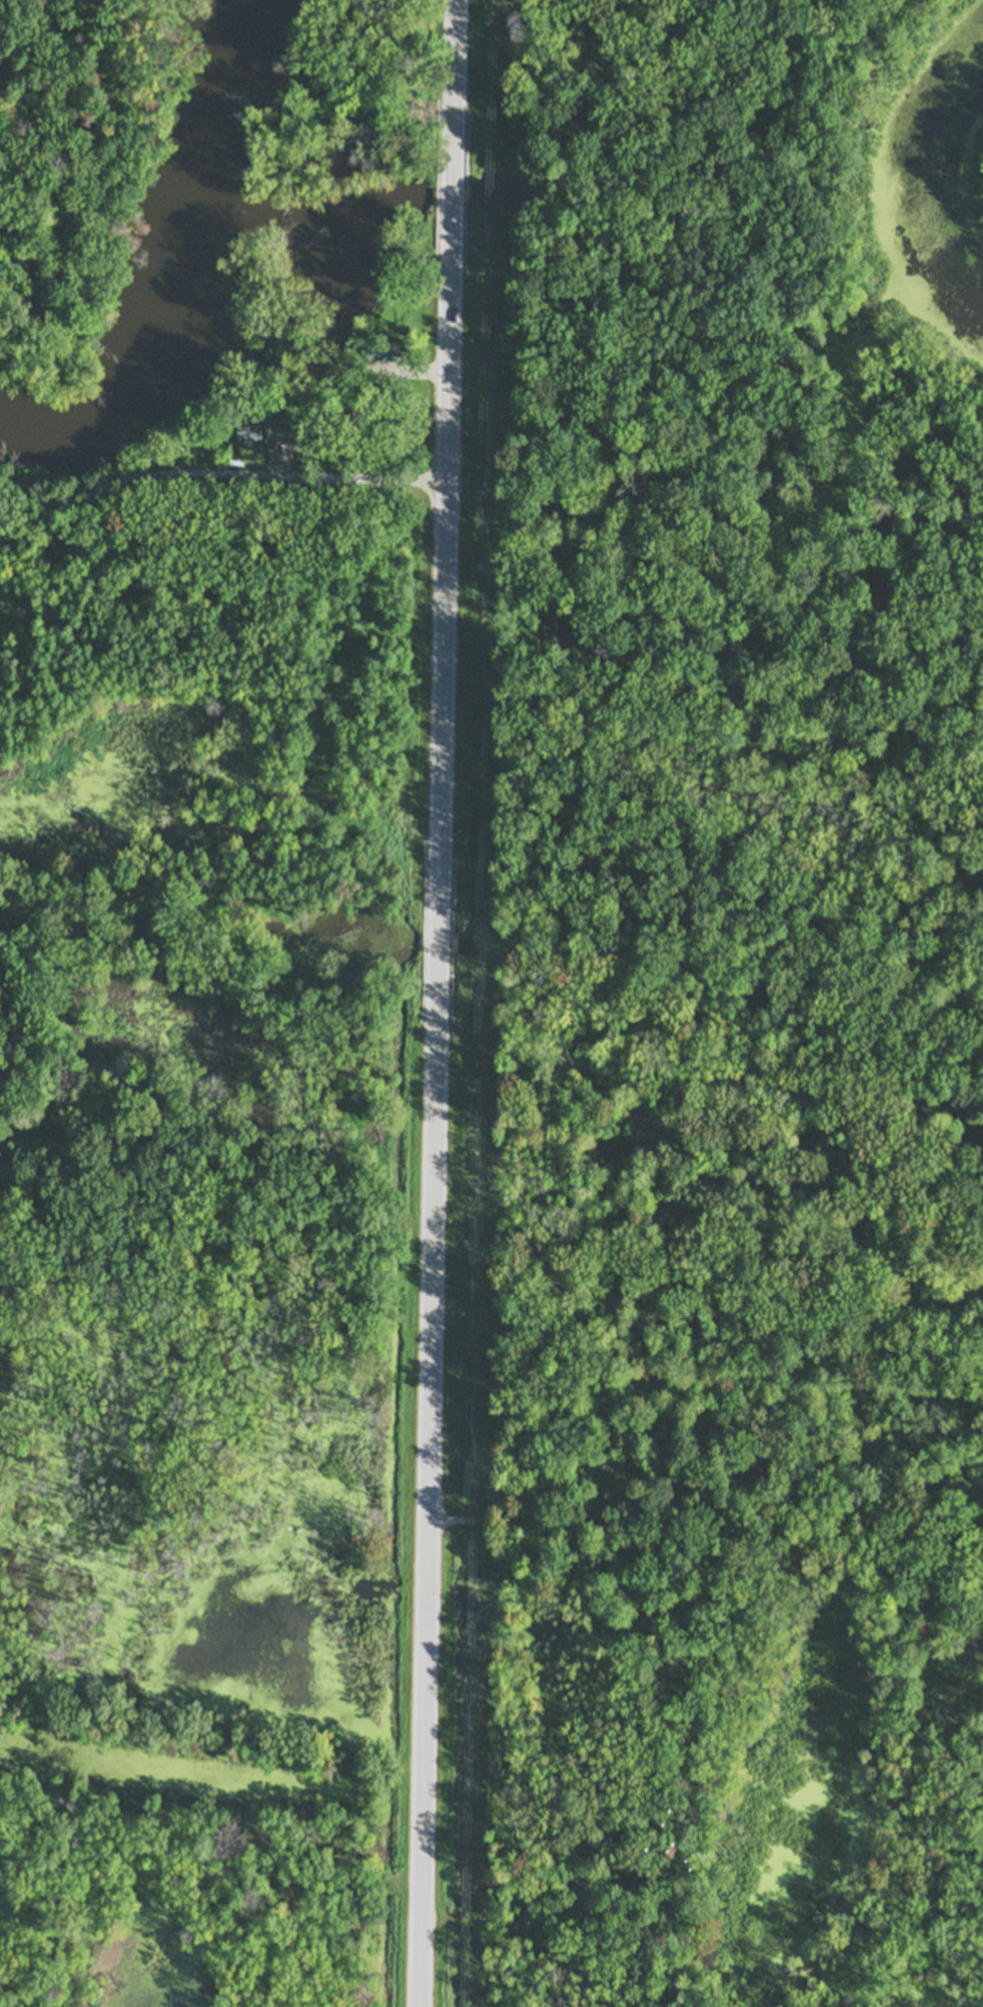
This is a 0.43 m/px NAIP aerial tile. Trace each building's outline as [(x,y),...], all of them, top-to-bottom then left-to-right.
[(287,80),(296,83),(292,92),(283,89),(287,80)] [(367,343),(399,343),(399,361),(386,360),(386,361),(382,361),(382,360),(367,360),(367,343)] [(262,437),(251,439),(251,443),(248,444),(247,440),(239,442),(236,428),(241,427),(239,412),(244,411),(243,403),(255,401),(256,404),(258,404),(259,410),(257,410),(262,437)] [(264,428),(260,409),(278,405),(282,424),(264,428)] [(358,411),(357,426),(347,426),(348,410),(358,411)]
